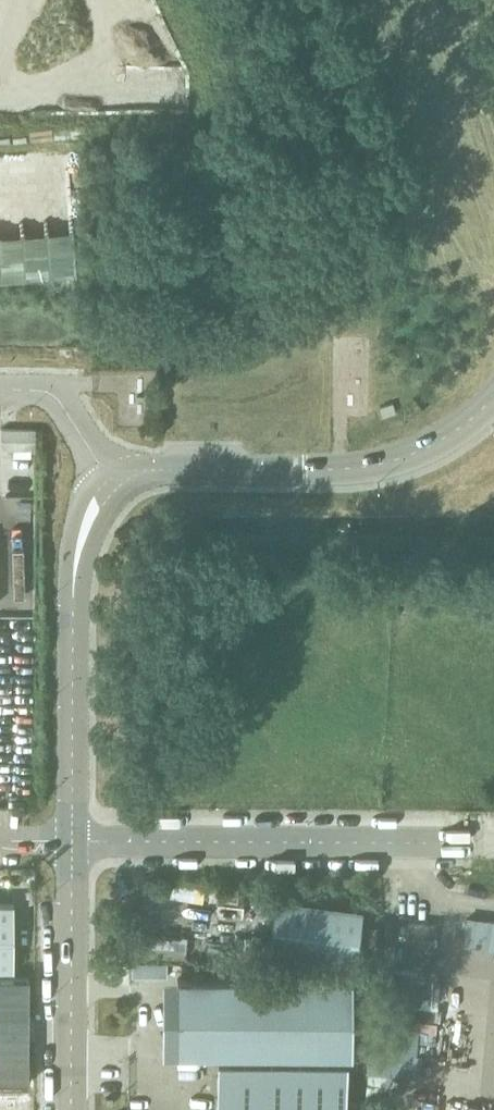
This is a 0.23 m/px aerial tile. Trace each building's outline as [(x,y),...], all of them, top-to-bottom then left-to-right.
[(76,273),(74,229),(0,232),(0,276),(76,273)] [(379,409),(382,419),(396,415),(393,405),(379,409)] [(35,449),(35,429),(1,428),(1,448),(35,449)] [(268,954),(355,966),(362,909),(275,898),(268,954)] [(14,903),(0,903),(0,968),(13,968),(14,903)] [(131,961),(131,975),(167,975),(167,961),(131,961)] [(29,1017),(29,977),(0,977),(0,1083),(28,1083),(29,1017)] [(177,1052),(352,1054),(352,979),(177,978),(177,1004),(168,1004),(168,1026),(177,1026),(177,1052)] [(372,1045),(370,1069),(417,1073),(421,1027),(434,1028),(435,1016),(424,1015),(425,1007),(411,1005),(409,1026),(395,1024),(393,1047),(372,1045)] [(347,1063),(218,1062),(216,1109),(346,1109),(347,1063)]
